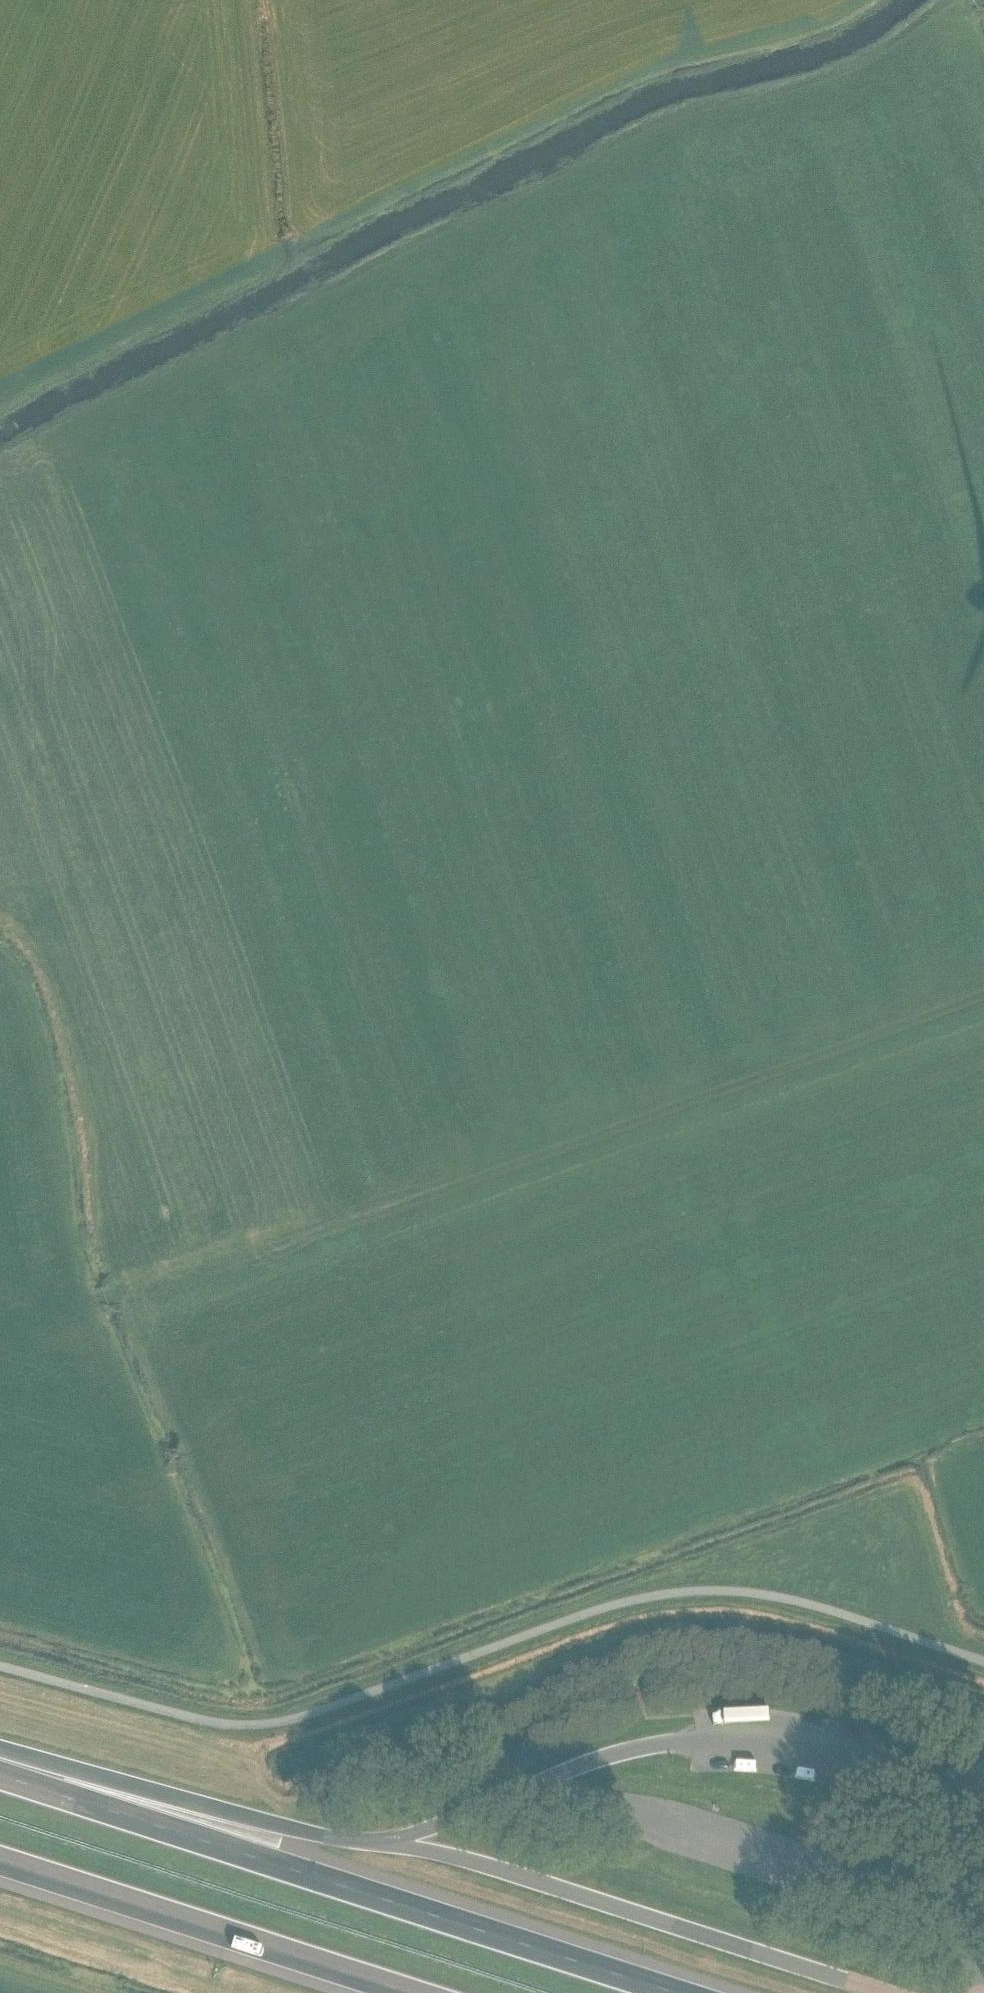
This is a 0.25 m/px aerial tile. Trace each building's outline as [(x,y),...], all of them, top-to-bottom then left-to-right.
[(777,1711),(776,1699),(721,1701),(721,1713),(777,1711)]
